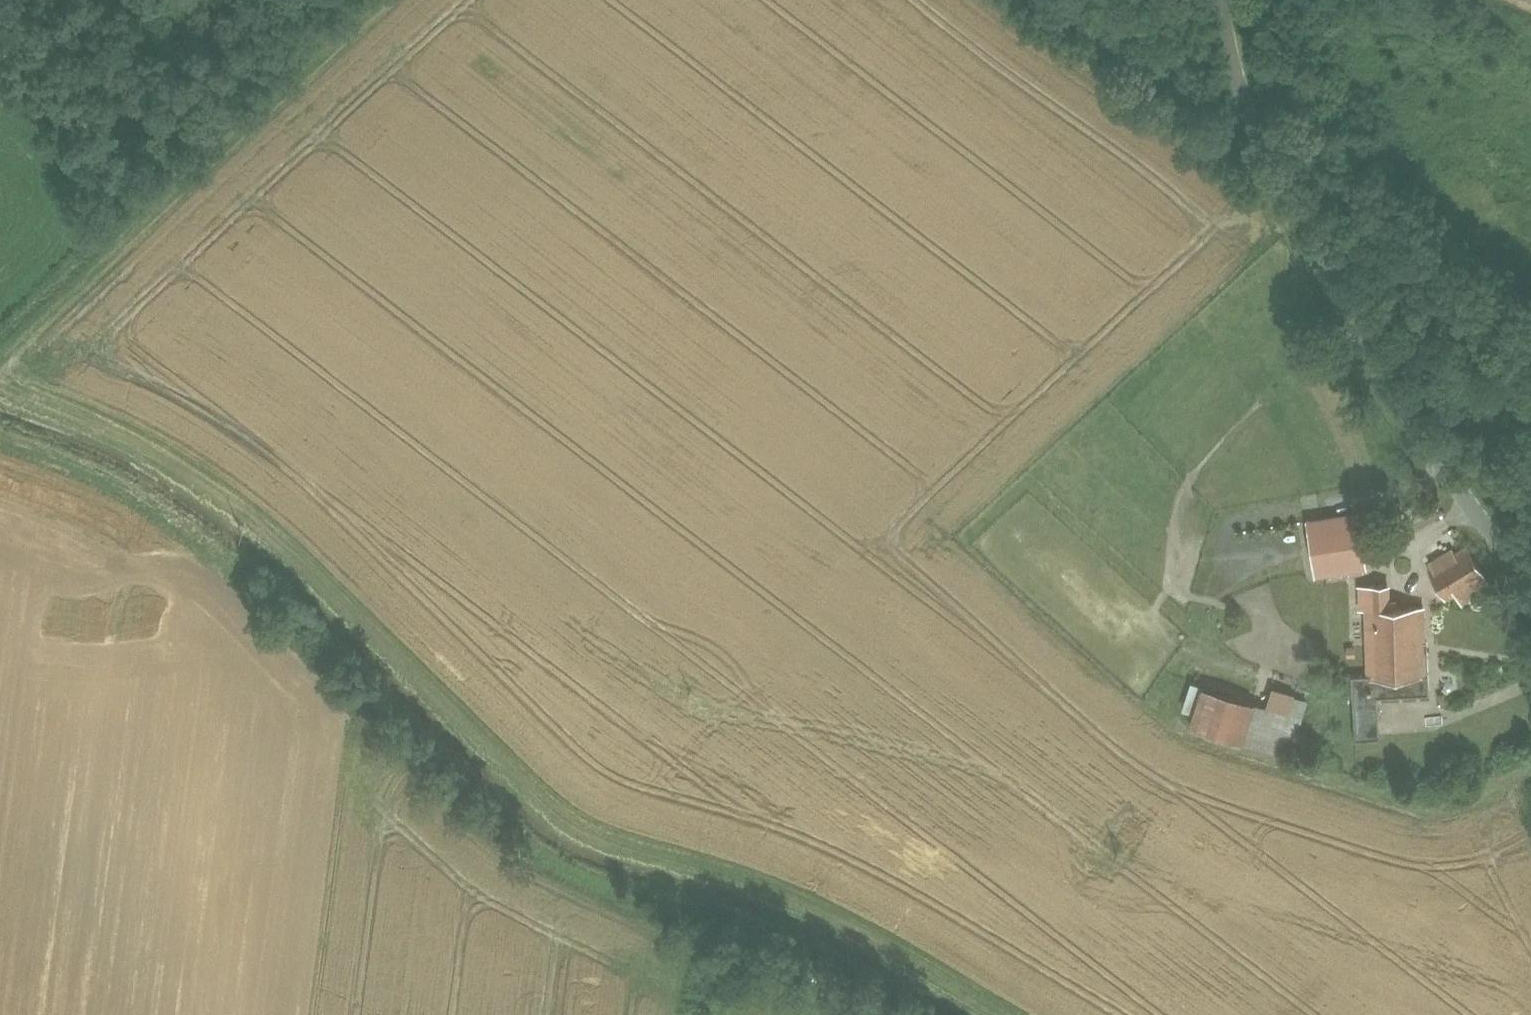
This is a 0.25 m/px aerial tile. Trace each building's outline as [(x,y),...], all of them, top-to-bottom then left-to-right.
[(1305,518),(1314,576),(1366,568),(1357,510),(1305,518)] [(1444,600),(1455,594),(1464,610),(1491,595),(1482,579),(1488,575),(1470,543),(1458,550),(1455,545),(1428,560),(1431,565),(1426,567),(1444,600)] [(1421,603),(1420,583),(1363,585),(1366,680),(1427,678),(1425,603),(1421,603)] [(1428,695),(1427,678),(1366,680),(1353,680),(1355,741),(1376,741),(1375,697),(1428,695)] [(1239,743),(1250,704),(1195,689),(1184,728),(1239,743)] [(1286,714),(1250,704),(1239,743),(1304,762),(1321,702),(1291,694),(1286,714)]
